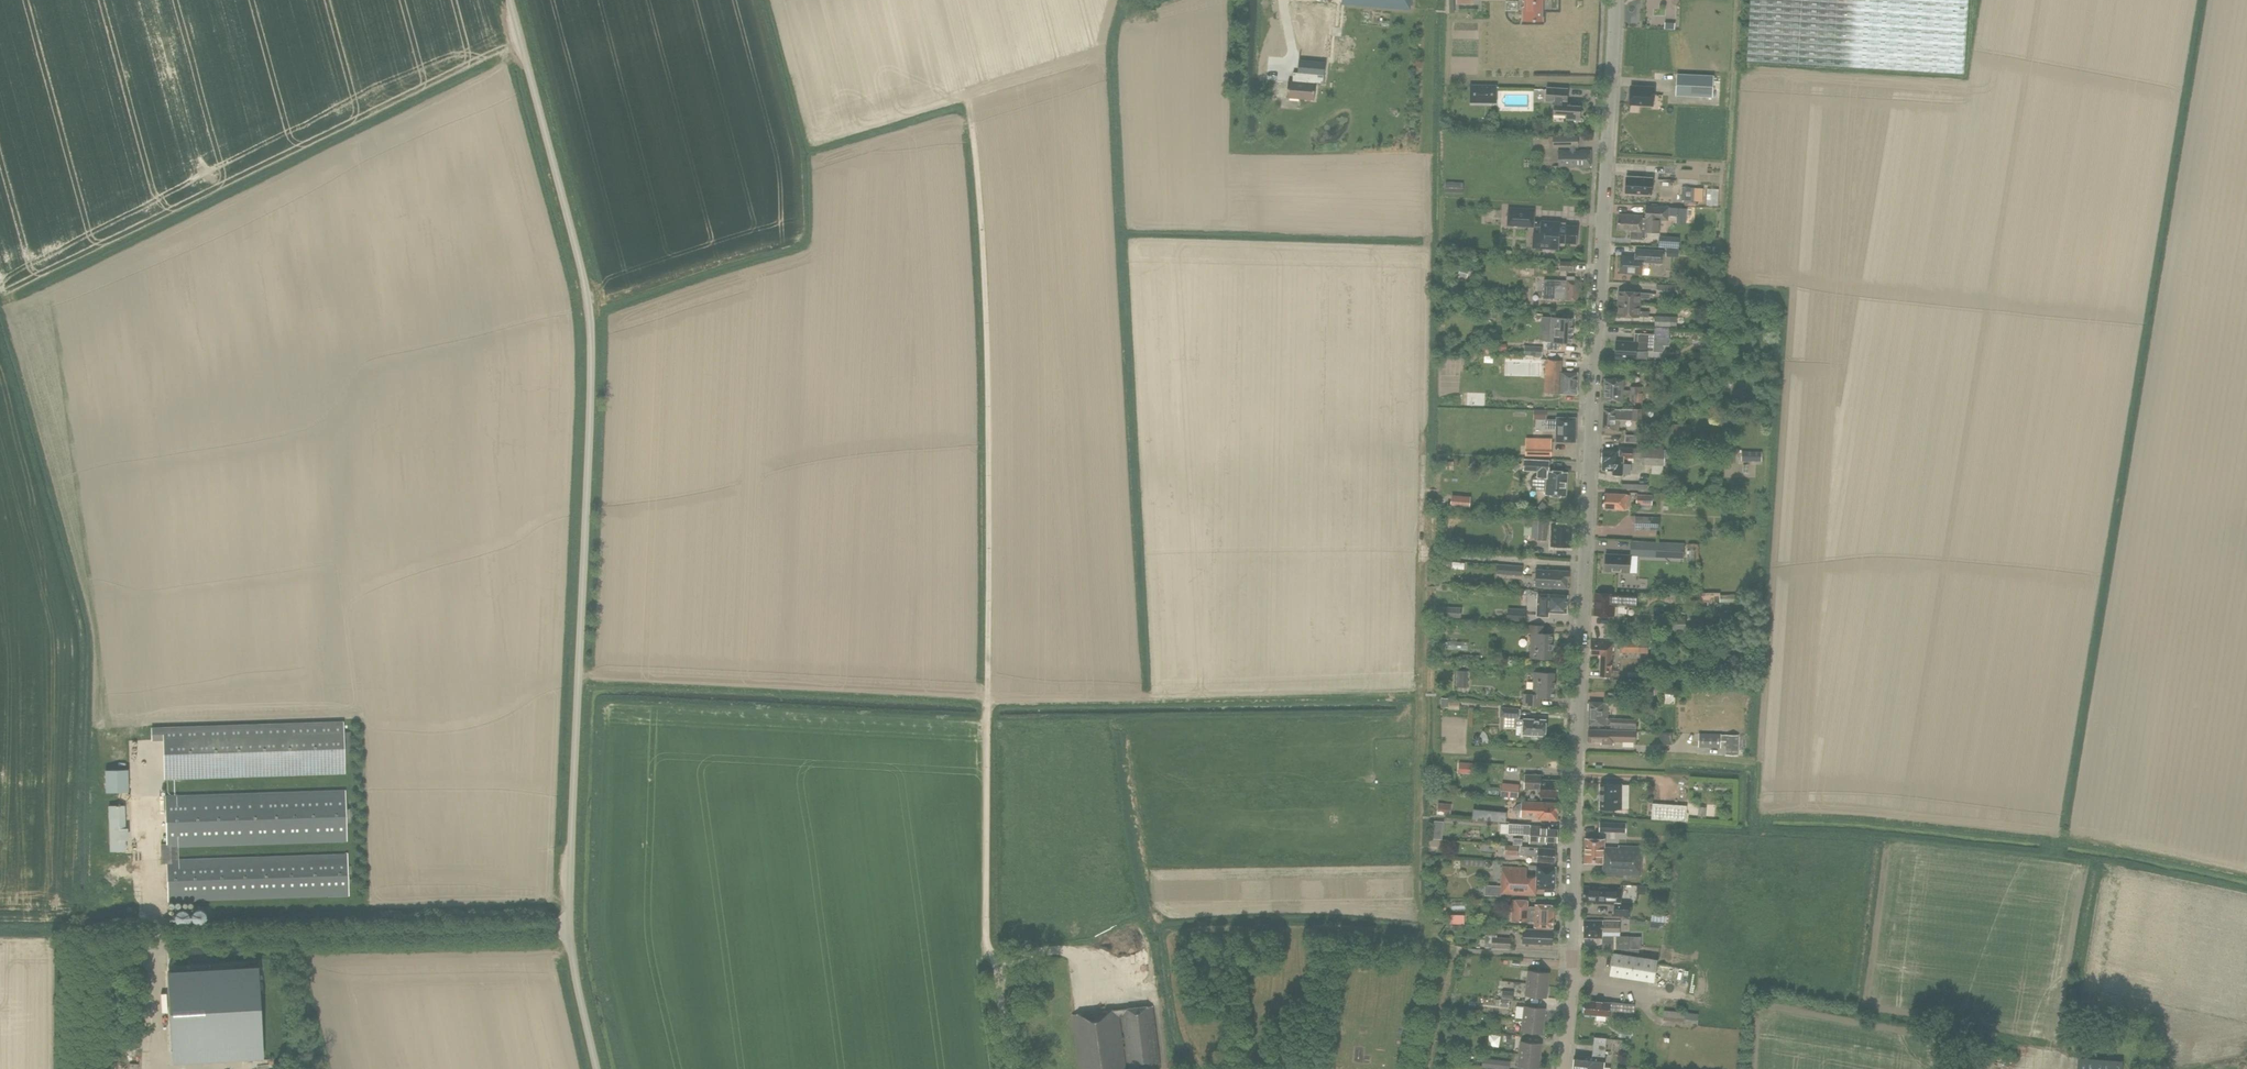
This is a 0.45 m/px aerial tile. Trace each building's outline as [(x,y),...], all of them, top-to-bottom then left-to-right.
[(1523,1),(1525,1),(1525,6),(1523,6),(1523,21),(1542,21),(1543,0),(1523,0),(1523,1)] [(1747,60),(1963,73),(1968,0),(1751,0),(1747,60)] [(1289,80),(1288,97),(1315,99),(1316,82),(1317,74),(1325,74),(1326,61),(1300,59),(1299,75),(1294,75),(1293,80),(1289,80)] [(1712,103),(1713,83),(1677,81),(1676,104),(1685,104),(1686,95),(1688,95),(1688,102),(1712,103)] [(1470,84),(1469,102),(1496,103),(1497,85),(1470,84)] [(1630,103),(1653,104),(1654,88),(1631,86),(1630,103)] [(1581,106),(1568,105),(1569,88),(1547,87),(1546,99),(1555,100),(1554,113),(1567,114),(1566,119),(1580,119),(1581,106)] [(1578,146),(1578,135),(1553,135),(1553,146),(1570,146),(1570,150),(1558,150),(1558,167),(1591,166),(1591,149),(1575,150),(1575,146),(1578,146)] [(1625,193),(1651,194),(1652,177),(1626,176),(1625,193)] [(1445,192),(1463,193),(1463,182),(1446,182),(1445,192)] [(1695,188),(1690,187),(1682,187),(1681,199),(1694,200),(1695,188)] [(1703,188),(1695,188),(1694,200),(1702,201),(1703,188)] [(1619,216),(1618,229),(1631,229),(1631,232),(1630,238),(1644,239),(1645,238),(1645,232),(1654,233),(1660,233),(1661,219),(1668,219),(1668,215),(1668,211),(1668,209),(1669,207),(1669,206),(1643,205),(1643,208),(1643,215),(1622,214),(1622,216),(1619,216)] [(1534,221),(1535,209),(1508,207),(1507,225),(1534,226),(1534,221)] [(1668,211),(1668,215),(1670,215),(1677,215),(1676,223),(1686,223),(1687,208),(1679,207),(1669,207),(1668,209),(1668,211)] [(1565,242),(1576,243),(1577,226),(1566,225),(1566,226),(1559,225),(1559,222),(1541,221),(1534,221),(1534,226),(1541,226),(1540,232),(1540,248),(1558,248),(1558,241),(1565,242)] [(1663,263),(1663,250),(1636,248),(1635,256),(1621,255),(1620,272),(1642,274),(1642,262),(1663,263)] [(1675,249),(1666,248),(1666,256),(1675,257),(1675,249)] [(1560,270),(1573,270),(1573,261),(1560,261),(1560,270)] [(1462,267),(1459,276),(1468,278),(1471,269),(1462,267)] [(1579,300),(1579,280),(1574,280),(1575,276),(1567,276),(1566,280),(1544,279),(1543,298),(1566,299),(1566,300),(1579,300)] [(1697,276),(1689,276),(1689,277),(1685,277),(1685,284),(1697,284),(1697,276)] [(1656,294),(1678,295),(1678,284),(1656,284),(1656,294)] [(1619,290),(1618,303),(1640,304),(1640,298),(1650,298),(1650,293),(1641,292),(1619,290)] [(1640,304),(1618,303),(1617,316),(1639,317),(1639,316),(1649,317),(1649,311),(1640,310),(1640,304)] [(1559,342),(1571,343),(1572,318),(1551,316),(1549,341),(1547,341),(1547,349),(1559,349),(1559,342)] [(1655,326),(1676,326),(1677,316),(1655,316),(1655,326)] [(1654,337),(1654,334),(1634,332),(1634,342),(1616,341),(1615,356),(1647,358),(1647,351),(1653,351),(1662,351),(1663,338),(1654,337)] [(1482,352),(1493,353),(1493,345),(1483,344),(1482,352)] [(1542,346),(1525,345),(1525,354),(1542,355),(1542,346)] [(1709,362),(1709,352),(1698,351),(1698,362),(1709,362)] [(1506,359),(1506,373),(1541,374),(1541,360),(1506,359)] [(1546,359),(1544,392),(1560,393),(1577,394),(1578,372),(1561,371),(1562,360),(1546,359)] [(1604,401),(1623,402),(1624,379),(1605,378),(1604,401)] [(1630,401),(1642,402),(1642,386),(1631,386),(1630,401)] [(1614,430),(1618,430),(1619,420),(1642,421),(1642,409),(1603,408),(1602,429),(1614,430)] [(1547,409),(1534,409),(1534,419),(1547,419),(1547,409)] [(1723,428),(1733,421),(1728,413),(1718,420),(1723,428)] [(1556,429),(1556,441),(1575,441),(1576,418),(1557,417),(1557,419),(1547,419),(1547,428),(1556,429)] [(1551,438),(1526,438),(1526,456),(1551,456),(1551,438)] [(1603,462),(1602,470),(1613,470),(1613,474),(1622,474),(1622,473),(1630,474),(1631,463),(1623,463),(1623,456),(1632,457),(1632,447),(1625,447),(1619,447),(1619,450),(1603,449),(1602,462),(1603,462)] [(1664,465),(1665,449),(1642,448),(1642,464),(1664,465)] [(1761,451),(1741,450),(1741,460),(1761,460),(1761,451)] [(1524,459),(1523,469),(1537,470),(1537,476),(1536,476),(1535,476),(1533,477),(1533,478),(1532,478),(1531,479),(1531,480),(1530,482),(1530,483),(1530,484),(1531,485),(1531,486),(1532,487),(1532,488),(1533,488),(1534,489),(1535,489),(1546,490),(1546,494),(1565,495),(1567,472),(1549,470),(1550,461),(1524,459)] [(1478,476),(1485,468),(1477,460),(1469,468),(1478,476)] [(1515,471),(1522,465),(1517,460),(1510,466),(1515,471)] [(1603,508),(1628,509),(1629,494),(1604,493),(1603,508)] [(1470,508),(1471,496),(1452,494),(1451,506),(1470,508)] [(1636,504),(1651,504),(1652,495),(1637,495),(1636,504)] [(1650,529),(1650,516),(1635,516),(1635,529),(1650,529)] [(1538,539),(1546,540),(1547,520),(1532,520),(1532,537),(1538,537),(1538,539)] [(1570,546),(1571,524),(1552,523),(1551,546),(1570,546)] [(1667,541),(1644,541),(1644,556),(1666,557),(1667,541)] [(1605,570),(1630,572),(1630,554),(1606,553),(1605,570)] [(1522,575),(1523,566),(1508,565),(1507,574),(1522,575)] [(1536,568),(1536,577),(1536,586),(1567,588),(1568,580),(1569,570),(1536,568)] [(1614,606),(1615,593),(1596,592),(1594,615),(1613,616),(1614,606)] [(1538,593),(1537,615),(1548,616),(1549,611),(1565,612),(1567,611),(1567,596),(1566,595),(1538,593)] [(1637,594),(1615,593),(1614,606),(1636,607),(1637,594)] [(1462,606),(1441,605),(1441,615),(1462,616),(1462,606)] [(1526,608),(1508,607),(1507,620),(1525,621),(1526,608)] [(1688,632),(1688,623),(1674,623),(1674,632),(1688,632)] [(1552,633),(1543,633),(1543,625),(1527,624),(1526,632),(1531,632),(1530,657),(1551,658),(1552,633)] [(1692,636),(1692,645),(1707,644),(1706,635),(1692,636)] [(1600,676),(1611,676),(1613,640),(1591,639),(1590,653),(1601,654),(1600,676)] [(1648,652),(1648,640),(1620,640),(1620,652),(1648,652)] [(1457,686),(1467,686),(1468,670),(1457,669),(1457,686)] [(1541,705),(1541,697),(1554,697),(1555,672),(1533,671),(1532,693),(1524,693),(1523,704),(1541,705)] [(1459,697),(1441,696),(1441,707),(1449,707),(1449,709),(1459,709),(1459,697)] [(1610,724),(1610,729),(1636,729),(1636,719),(1607,718),(1608,702),(1590,701),(1589,724),(1610,724)] [(1523,718),(1523,719),(1519,719),(1520,708),(1501,707),(1500,716),(1505,716),(1504,727),(1516,728),(1516,725),(1523,725),(1523,734),(1545,735),(1546,719),(1523,718)] [(152,741),(163,740),(165,781),(344,776),(344,762),(343,748),(343,731),(343,727),(342,721),(151,727),(152,741)] [(1635,743),(1636,729),(1610,729),(1610,730),(1588,729),(1588,741),(1601,741),(1601,743),(1613,743),(1614,742),(1635,743)] [(343,748),(344,762),(352,762),(352,748),(351,731),(343,731),(343,748)] [(1725,754),(1737,755),(1738,735),(1699,733),(1698,746),(1720,747),(1721,741),(1726,741),(1725,754)] [(1479,745),(1482,742),(1483,738),(1480,735),(1476,735),(1473,738),(1472,742),(1475,745),(1479,745)] [(129,790),(128,767),(104,768),(105,790),(129,790)] [(1559,797),(1559,780),(1541,779),(1541,774),(1525,774),(1524,788),(1540,789),(1540,796),(1559,797)] [(1443,790),(1444,776),(1435,775),(1434,790),(1443,790)] [(1500,797),(1518,798),(1519,784),(1502,782),(1500,797)] [(1623,783),(1600,783),(1600,808),(1622,809),(1622,808),(1629,808),(1629,784),(1623,784),(1623,783)] [(345,808),(345,789),(165,794),(167,842),(161,842),(161,859),(168,859),(169,901),(348,896),(347,854),(172,859),(172,847),(347,841),(346,821),(353,821),(353,808),(345,808)] [(1522,801),(1522,803),(1521,804),(1519,804),(1518,804),(1517,805),(1516,806),(1516,807),(1515,808),(1515,809),(1514,810),(1515,812),(1515,813),(1515,814),(1516,815),(1517,816),(1518,817),(1519,817),(1520,818),(1521,818),(1539,819),(1557,820),(1557,812),(1558,812),(1558,802),(1539,801),(1539,802),(1522,801)] [(1451,803),(1439,802),(1438,813),(1451,814),(1451,803)] [(1659,803),(1652,803),(1651,818),(1658,818),(1659,803)] [(1665,819),(1666,803),(1659,803),(1658,818),(1665,819)] [(1672,819),(1673,804),(1666,803),(1665,819),(1672,819)] [(1698,806),(1697,816),(1706,817),(1706,806),(1698,806)] [(125,819),(109,820),(110,851),(126,850),(125,819)] [(1600,828),(1600,831),(1613,832),(1613,824),(1600,823),(1600,828)] [(1557,841),(1557,829),(1549,828),(1549,826),(1508,824),(1507,834),(1530,835),(1530,842),(1544,843),(1544,841),(1557,841)] [(1442,839),(1443,827),(1434,827),(1433,839),(1442,839)] [(1603,862),(1603,873),(1641,875),(1642,846),(1615,845),(1615,847),(1604,846),(1604,839),(1585,839),(1585,861),(1603,862)] [(1505,853),(1518,854),(1518,845),(1505,844),(1505,853)] [(1521,845),(1520,851),(1520,855),(1538,855),(1537,860),(1554,861),(1554,859),(1556,859),(1556,854),(1555,854),(1555,848),(1538,847),(1521,845)] [(1527,867),(1519,867),(1502,866),(1501,893),(1536,894),(1536,887),(1555,888),(1556,866),(1537,866),(1536,875),(1527,875),(1527,867)] [(1622,887),(1584,886),(1583,900),(1594,901),(1594,902),(1615,904),(1614,914),(1630,915),(1630,902),(1621,901),(1622,887)] [(1535,904),(1535,906),(1528,905),(1528,899),(1513,899),(1512,920),(1535,921),(1534,926),(1553,927),(1554,904),(1535,904)] [(1435,901),(1435,912),(1447,912),(1447,902),(1435,901)] [(1452,923),(1468,923),(1468,914),(1452,913),(1452,923)] [(1583,929),(1584,929),(1584,937),(1602,937),(1602,931),(1620,931),(1620,920),(1602,920),(1584,919),(1583,929)] [(1524,928),(1523,942),(1552,943),(1553,930),(1524,928)] [(1485,946),(1510,948),(1511,938),(1496,937),(1497,935),(1486,934),(1485,946)] [(1603,949),(1640,950),(1641,937),(1603,937),(1603,949)] [(1610,974),(1654,981),(1657,959),(1613,953),(1610,974)] [(172,1050),(263,1045),(259,968),(168,973),(172,1050)] [(1527,982),(1548,985),(1549,972),(1528,970),(1527,982)] [(1548,985),(1527,982),(1525,995),(1547,997),(1548,985)] [(1610,1009),(1610,1004),(1611,1002),(1604,1001),(1585,1000),(1583,1013),(1597,1014),(1596,1021),(1606,1022),(1606,1015),(1609,1015),(1610,1009)] [(1160,1066),(1153,1005),(1072,1014),(1080,1068),(1130,1068),(1160,1066)] [(1523,1017),(1544,1020),(1546,1007),(1524,1005),(1523,1017)] [(1698,1014),(1664,1010),(1663,1020),(1697,1023),(1698,1014)] [(1544,1020),(1523,1017),(1521,1030),(1543,1032),(1544,1020)] [(1606,1046),(1611,1047),(1611,1039),(1607,1039),(1607,1038),(1594,1036),(1592,1056),(1575,1054),(1573,1068),(1604,1068),(1606,1046)] [(1519,1053),(1540,1055),(1542,1043),(1520,1040),(1519,1053)] [(1540,1055),(1519,1053),(1518,1066),(1539,1068),(1540,1055)] [(1505,1068),(1509,1068),(1510,1061),(1483,1057),(1482,1066),(1505,1068)] [(2123,1060),(2078,1057),(2077,1068),(2122,1068),(2123,1060)]
